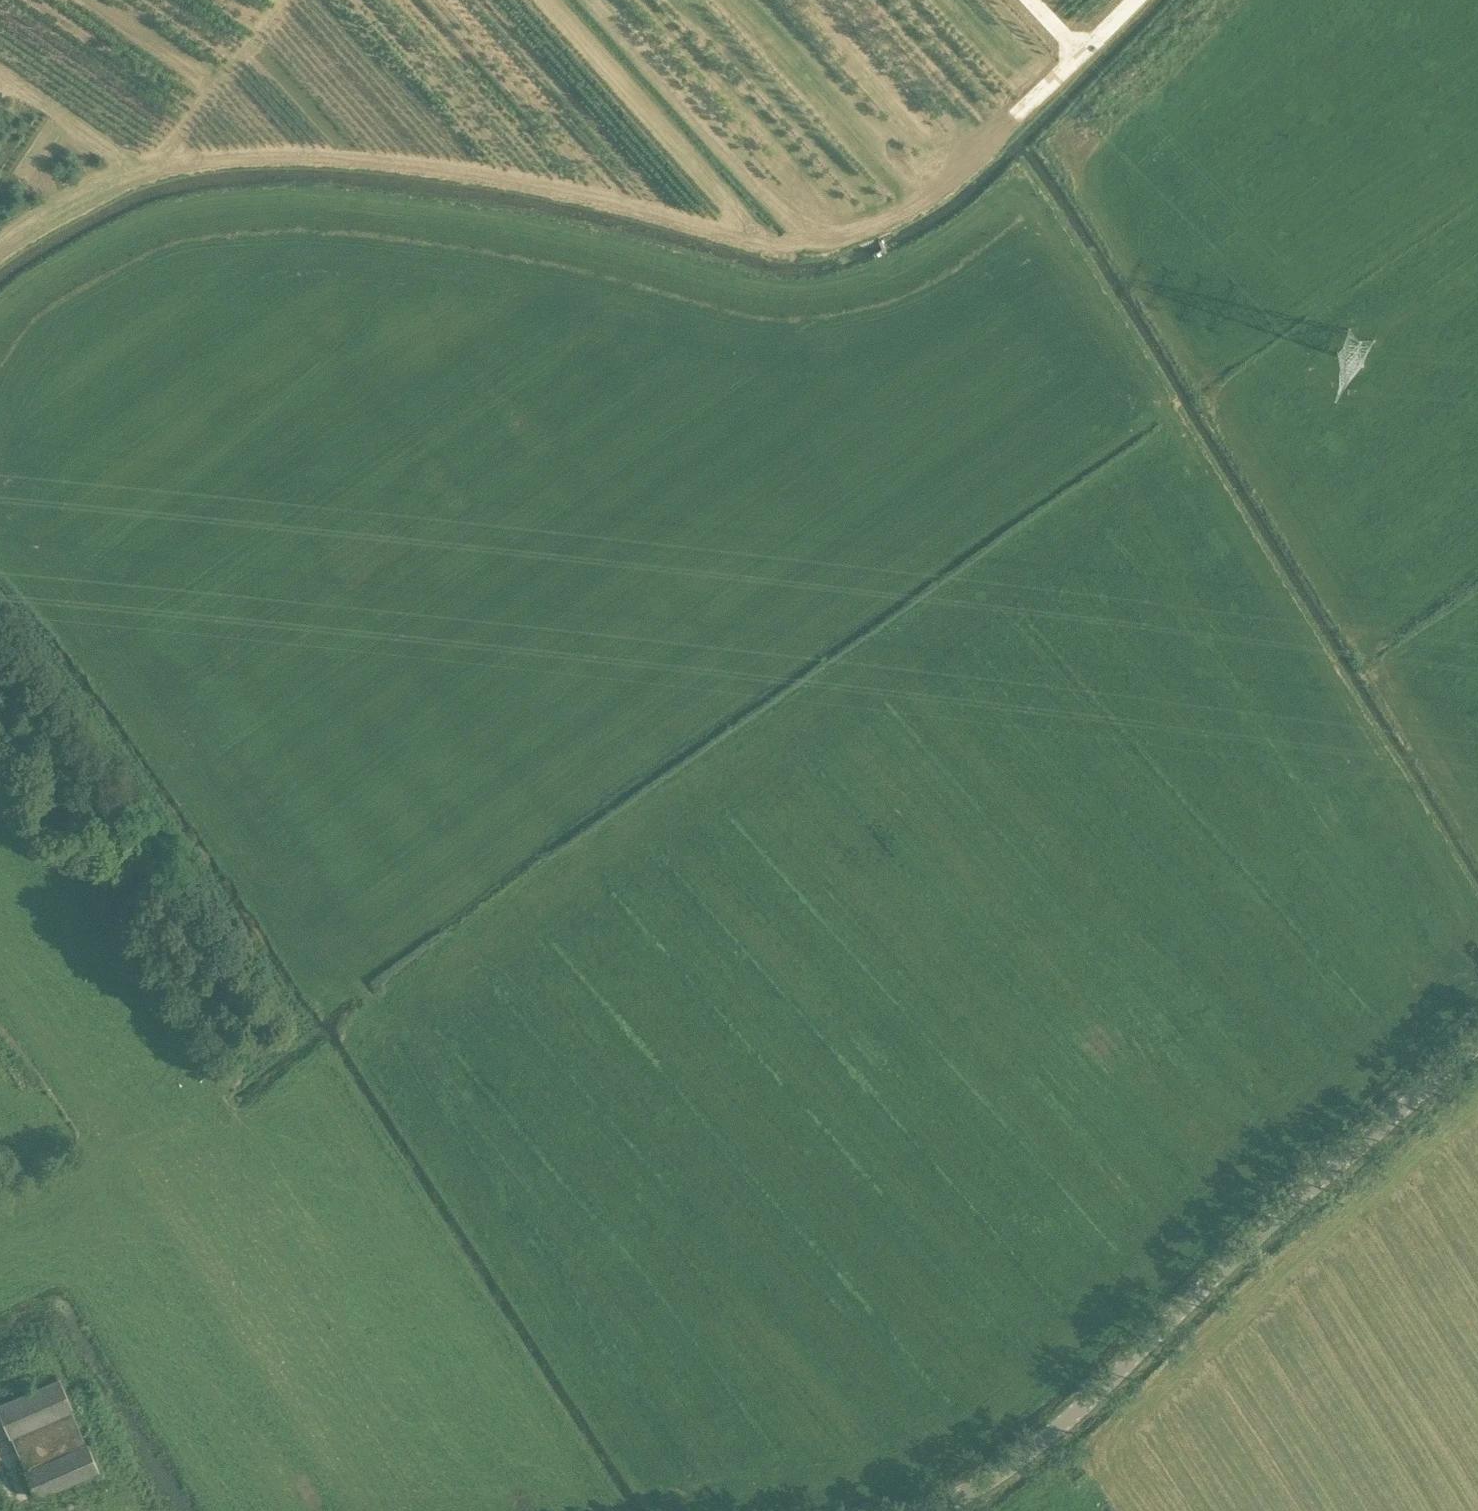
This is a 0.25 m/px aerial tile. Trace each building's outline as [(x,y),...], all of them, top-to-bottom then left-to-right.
[(9,1436),(11,1436),(24,1468),(23,1468),(35,1497),(99,1469),(87,1440),(85,1441),(72,1410),(73,1409),(59,1376),(0,1401),(0,1416),(9,1436)]
